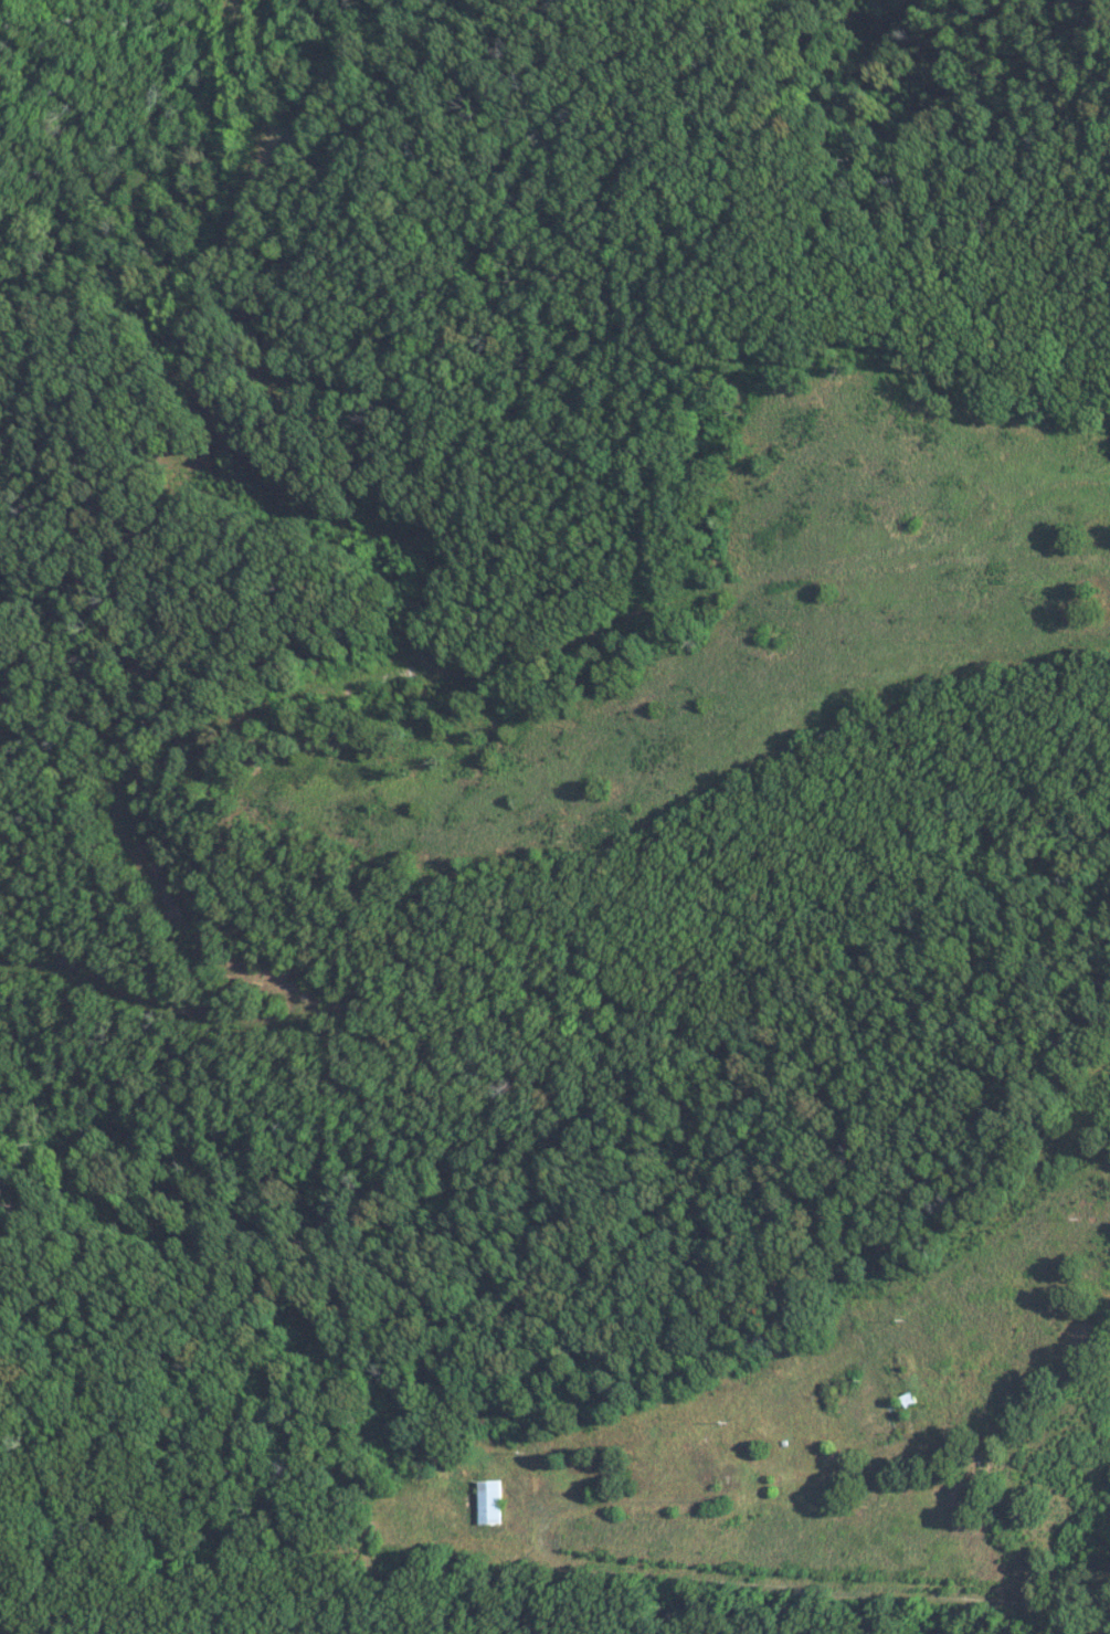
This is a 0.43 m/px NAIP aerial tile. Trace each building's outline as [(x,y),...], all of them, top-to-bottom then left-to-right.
[(478,1481),(479,1524),(501,1523),(499,1480),(478,1481)]
